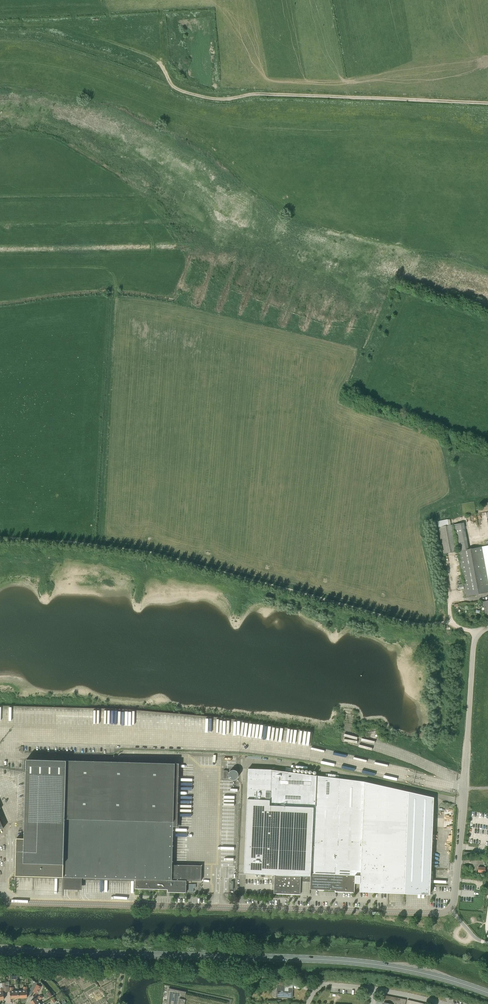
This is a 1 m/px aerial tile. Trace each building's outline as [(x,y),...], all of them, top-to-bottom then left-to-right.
[(467,543),(464,523),(453,525),(465,589),(462,589),(464,596),(466,596),(487,592),(487,575),(483,546),(469,549),(467,543)] [(63,877),(66,760),(26,760),(26,772),(24,839),(16,838),(15,876),(63,877)] [(175,763),(66,760),(63,877),(82,877),(135,879),(135,888),(152,889),(170,889),(170,892),(186,892),(186,880),(201,881),(201,865),(172,865),(175,763)] [(428,869),(432,797),(364,781),(363,813),(337,812),(338,802),(315,801),(317,776),(271,770),(248,769),(244,874),(274,875),(273,893),(277,893),(277,892),(299,893),(299,894),(300,894),(300,881),(310,882),(310,889),(321,890),(321,888),(324,888),(323,890),(335,890),(335,891),(354,892),(355,883),(360,883),(359,892),(427,894),(428,869)] [(238,776),(238,775),(238,774),(238,773),(237,772),(237,771),(236,771),(235,770),(234,770),(233,770),(232,770),(231,771),(230,771),(229,772),(229,773),(228,774),(228,775),(228,776),(229,777),(229,778),(230,779),(231,779),(232,780),(233,780),(234,780),(235,780),(236,779),(237,779),(237,778),(238,777),(238,776)] [(444,830),(452,831),(453,810),(444,810),(444,830)] [(82,877),(63,877),(62,892),(82,892),(82,877)] [(37,984),(34,989),(34,991),(38,993),(42,986),(37,984)] [(293,984),(285,984),(277,984),(277,991),(278,991),(278,997),(292,997),(293,988),(293,984)] [(18,991),(13,991),(13,987),(10,987),(10,991),(10,998),(19,998),(18,991)] [(23,990),(18,991),(19,998),(27,997),(27,990),(27,987),(23,987),(23,990)] [(183,998),(184,990),(169,988),(167,1003),(213,1003),(183,998)] [(36,997),(30,1001),(32,1003),(40,1003),(38,1000),(41,998),(43,998),(43,997),(42,995),(41,995),(36,997)]
